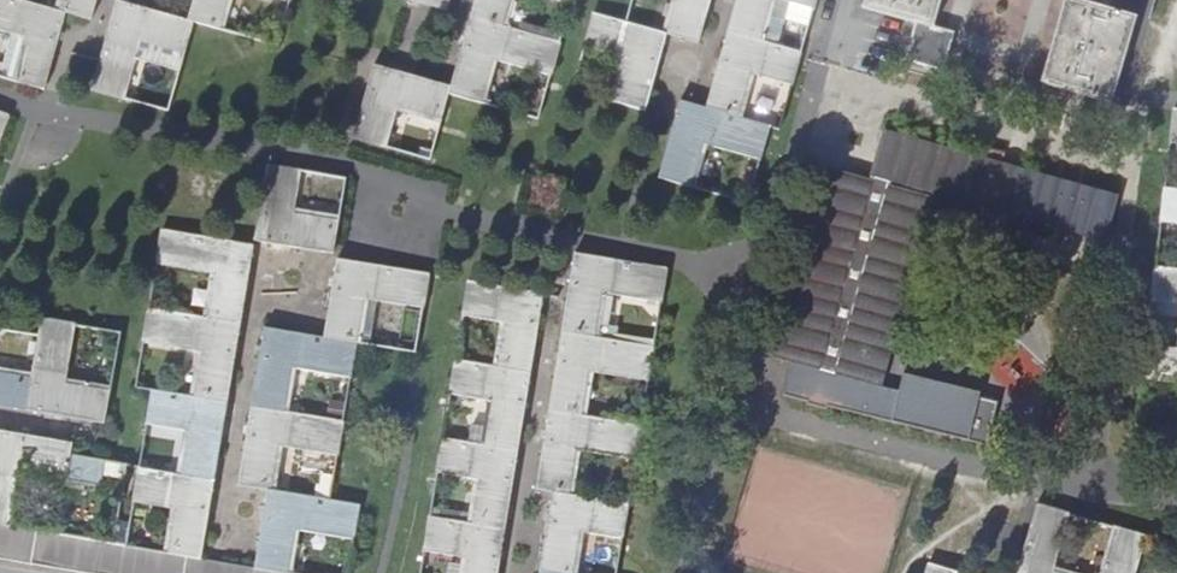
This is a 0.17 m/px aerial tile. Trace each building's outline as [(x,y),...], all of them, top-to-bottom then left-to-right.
[(14,81),(45,90),(65,12),(60,11),(21,0),(0,0),(0,31),(25,38),(14,81)] [(60,11),(65,12),(92,19),(97,0),(63,0),(60,11)] [(194,22),(188,21),(117,0),(91,93),(125,102),(142,42),(185,54),(194,22)] [(188,21),(194,22),(221,30),(229,0),(194,0),(188,21)] [(450,0),(416,0),(416,1),(447,10),(450,0)] [(471,17),(504,26),(511,0),(476,0),(471,17)] [(711,0),(677,0),(667,34),(698,43),(711,0)] [(727,32),(761,41),(772,0),(736,0),(727,32)] [(814,9),(817,0),(781,0),(814,9)] [(912,22),(916,23),(934,27),(942,0),(864,0),(862,8),(912,22)] [(1080,0),(1064,0),(1041,84),(1112,104),(1137,16),(1080,0)] [(645,111),(667,34),(625,22),(594,13),(584,47),(625,59),(614,102),(645,111)] [(471,17),(451,86),(449,95),(481,104),(495,57),(553,74),(562,42),(504,26),(471,17)] [(934,27),(916,23),(906,60),(944,70),(953,33),(934,27)] [(793,86),(799,66),(803,52),(761,41),(727,32),(705,108),(739,117),(751,75),(793,86)] [(449,95),(451,86),(374,65),(353,138),(387,147),(399,107),(442,119),(449,95)] [(739,117),(705,108),(681,102),(660,178),(691,187),(703,143),(762,159),(772,126),(739,117)] [(1173,109),(1169,143),(1176,144),(1176,109),(1173,109)] [(10,116),(0,112),(0,143),(10,116)] [(1119,197),(1117,197),(883,131),(870,179),(831,169),(778,357),(792,361),(816,368),(807,401),(828,407),(915,431),(967,445),(979,402),(980,397),(904,376),(899,394),(878,388),(880,386),(934,192),(1093,237),(1088,255),(1100,259),(1105,242),(1106,242),(1119,197)] [(295,212),(302,170),(267,165),(254,239),(333,253),(339,220),(295,212)] [(1164,187),(1160,222),(1176,224),(1176,189),(1164,187)] [(208,317),(240,323),(253,244),(162,228),(156,264),(216,273),(208,317)] [(575,254),(562,332),(596,338),(603,293),(662,302),(667,269),(575,254)] [(338,259),(325,336),(357,343),(365,299),(423,308),(429,274),(338,259)] [(1155,267),(1150,301),(1176,305),(1176,270),(1155,267)] [(499,367),(531,372),(544,294),(468,281),(463,315),(506,322),(499,367)] [(195,397),(227,402),(240,323),(208,317),(149,307),(143,343),(202,353),(195,397)] [(32,377),(27,410),(104,423),(110,389),(66,382),(75,324),(42,319),(38,334),(32,377)] [(357,343),(325,336),(264,326),(251,406),(285,412),(292,368),(351,377),(357,343)] [(596,338),(562,332),(549,410),(583,416),(590,372),(649,381),(654,347),(596,338)] [(1146,344),(1141,380),(1176,384),(1176,347),(1146,344)] [(518,451),(531,372),(499,367),(455,359),(450,393),(493,401),(486,445),(518,451)] [(27,410),(32,377),(0,372),(0,406),(27,410)] [(214,480),(227,402),(195,397),(151,389),(146,423),(189,430),(181,474),(214,480)] [(827,409),(828,407),(807,401),(807,404),(827,409)] [(979,402),(967,445),(986,450),(998,407),(979,402)] [(285,412),(251,406),(238,484),(267,489),(272,490),(279,446),(338,455),(343,421),(285,412)] [(583,416),(549,410),(537,489),(553,493),(570,495),(577,449),(636,458),(642,426),(583,416)] [(66,476),(71,443),(0,431),(0,525),(5,526),(13,527),(23,468),(66,476)] [(505,530),(518,451),(486,445),(443,438),(437,472),(480,480),(472,524),(505,530)] [(201,559),(214,480),(181,474),(138,467),(132,502),(175,510),(168,553),(171,554),(187,556),(201,559)] [(272,490),(267,489),(254,567),(270,570),(288,572),(295,530),(355,540),(361,505),(330,500),(272,490)] [(553,493),(540,570),(557,572),(575,572),(582,531),(623,537),(629,505),(570,495),(553,493)] [(1054,572),(1070,514),(1036,504),(1016,572),(1056,572),(1054,572)] [(505,530),(472,524),(430,517),(424,551),(467,558),(464,572),(498,572),(505,530)] [(1148,535),(1113,525),(1100,572),(1137,572),(1148,535)] [(0,557),(17,560),(21,529),(13,527),(5,526),(0,557)] [(33,563),(38,532),(21,529),(17,560),(33,563)] [(33,563),(49,566),(54,534),(38,532),(33,563)] [(65,568),(70,537),(54,534),(49,566),(65,568)] [(65,568),(82,571),(87,540),(70,537),(65,568)] [(104,542),(87,540),(82,571),(93,572),(99,572),(104,542)] [(121,545),(104,542),(99,572),(116,572),(121,545)] [(121,545),(116,572),(134,572),(137,548),(121,545)] [(137,548),(134,572),(151,572),(155,551),(137,548)] [(168,553),(155,551),(151,572),(167,572),(171,554),(168,553)] [(187,556),(171,554),(167,572),(185,572),(187,556)] [(201,559),(187,556),(185,572),(202,572),(205,559),(201,559)] [(205,559),(202,572),(219,572),(221,562),(205,559)] [(237,564),(221,562),(219,572),(235,572),(237,564)] [(928,563),(925,572),(962,572),(928,563)] [(254,567),(237,564),(235,572),(253,572),(254,567)]
